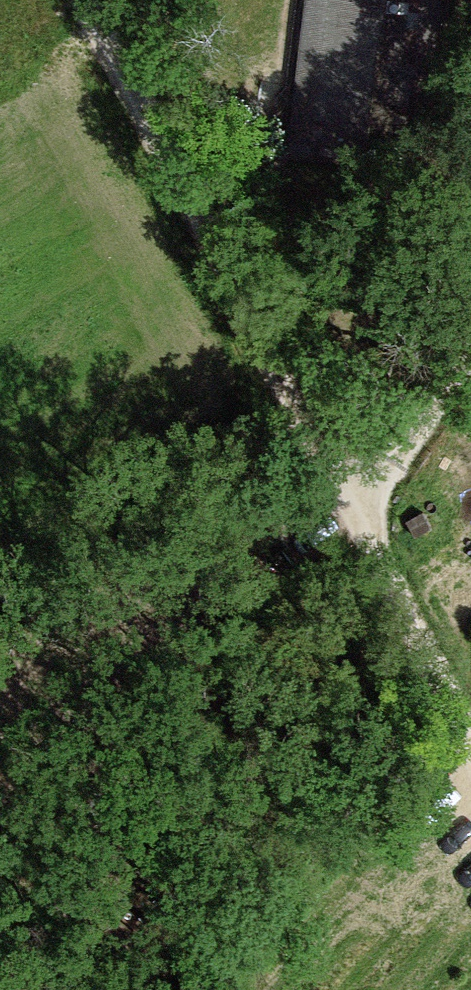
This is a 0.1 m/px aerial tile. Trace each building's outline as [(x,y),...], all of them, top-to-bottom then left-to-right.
[(290,142),(368,153),(371,137),(420,143),(437,0),(306,0),(290,142)]
